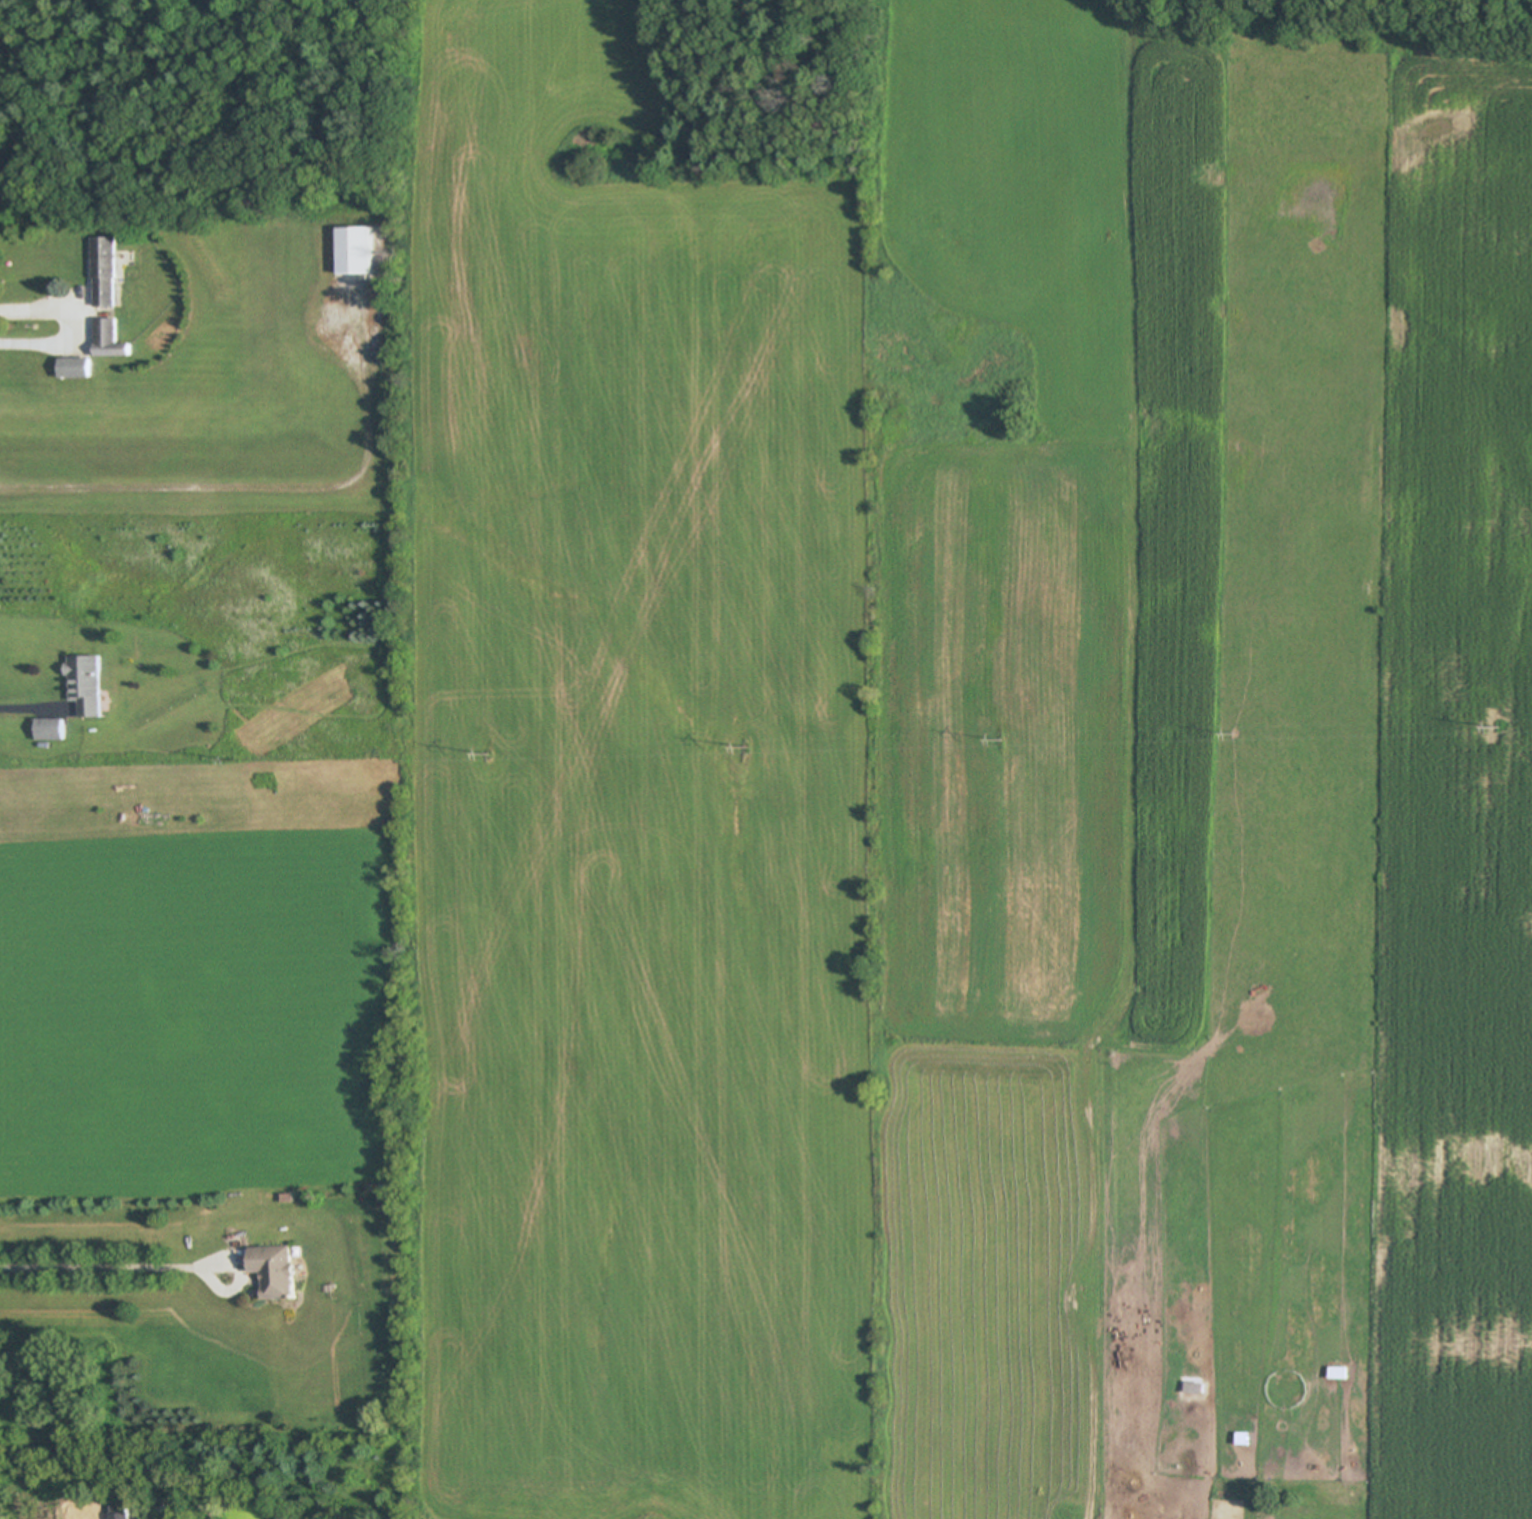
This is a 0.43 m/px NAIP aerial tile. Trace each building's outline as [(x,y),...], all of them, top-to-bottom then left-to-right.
[(374,229),(335,229),(336,276),(375,275),(374,229)] [(118,308),(117,238),(95,239),(96,309),(118,308)] [(118,320),(96,320),(97,358),(133,357),(133,344),(118,345),(118,320)] [(94,379),(94,359),(64,360),(65,380),(94,379)] [(103,719),(104,658),(73,658),(72,703),(82,703),(81,719),(103,719)] [(66,742),(66,721),(36,721),(36,742),(66,742)] [(268,1274),(270,1301),(300,1299),(296,1247),(254,1249),(256,1275),(268,1274)] [(1343,1368),(1325,1368),(1325,1380),(1343,1380),(1343,1368)] [(1233,1446),(1245,1445),(1245,1433),(1233,1433),(1233,1446)] [(113,1518),(131,1518),(130,1502),(112,1503),(113,1518)]
